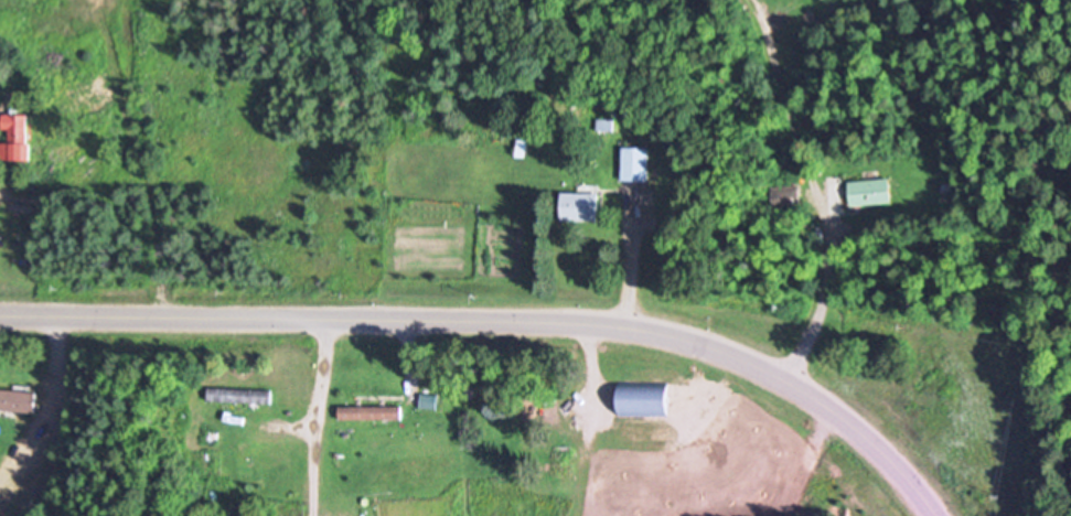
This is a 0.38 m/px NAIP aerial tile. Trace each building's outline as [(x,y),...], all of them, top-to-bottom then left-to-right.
[(0,141),(0,160),(28,161),(29,114),(4,114),(4,141),(0,141)] [(649,180),(649,146),(623,146),(623,180),(649,180)] [(847,181),(850,207),(892,202),(889,176),(847,181)] [(601,221),(601,192),(563,192),(563,221),(601,221)] [(671,385),(621,385),(621,415),(671,415),(671,385)] [(36,392),(0,388),(0,409),(34,413),(36,392)] [(218,401),(269,402),(269,391),(218,390),(218,401)] [(438,394),(421,394),(421,409),(438,409),(438,394)] [(340,406),(340,418),(402,418),(402,406),(340,406)]
